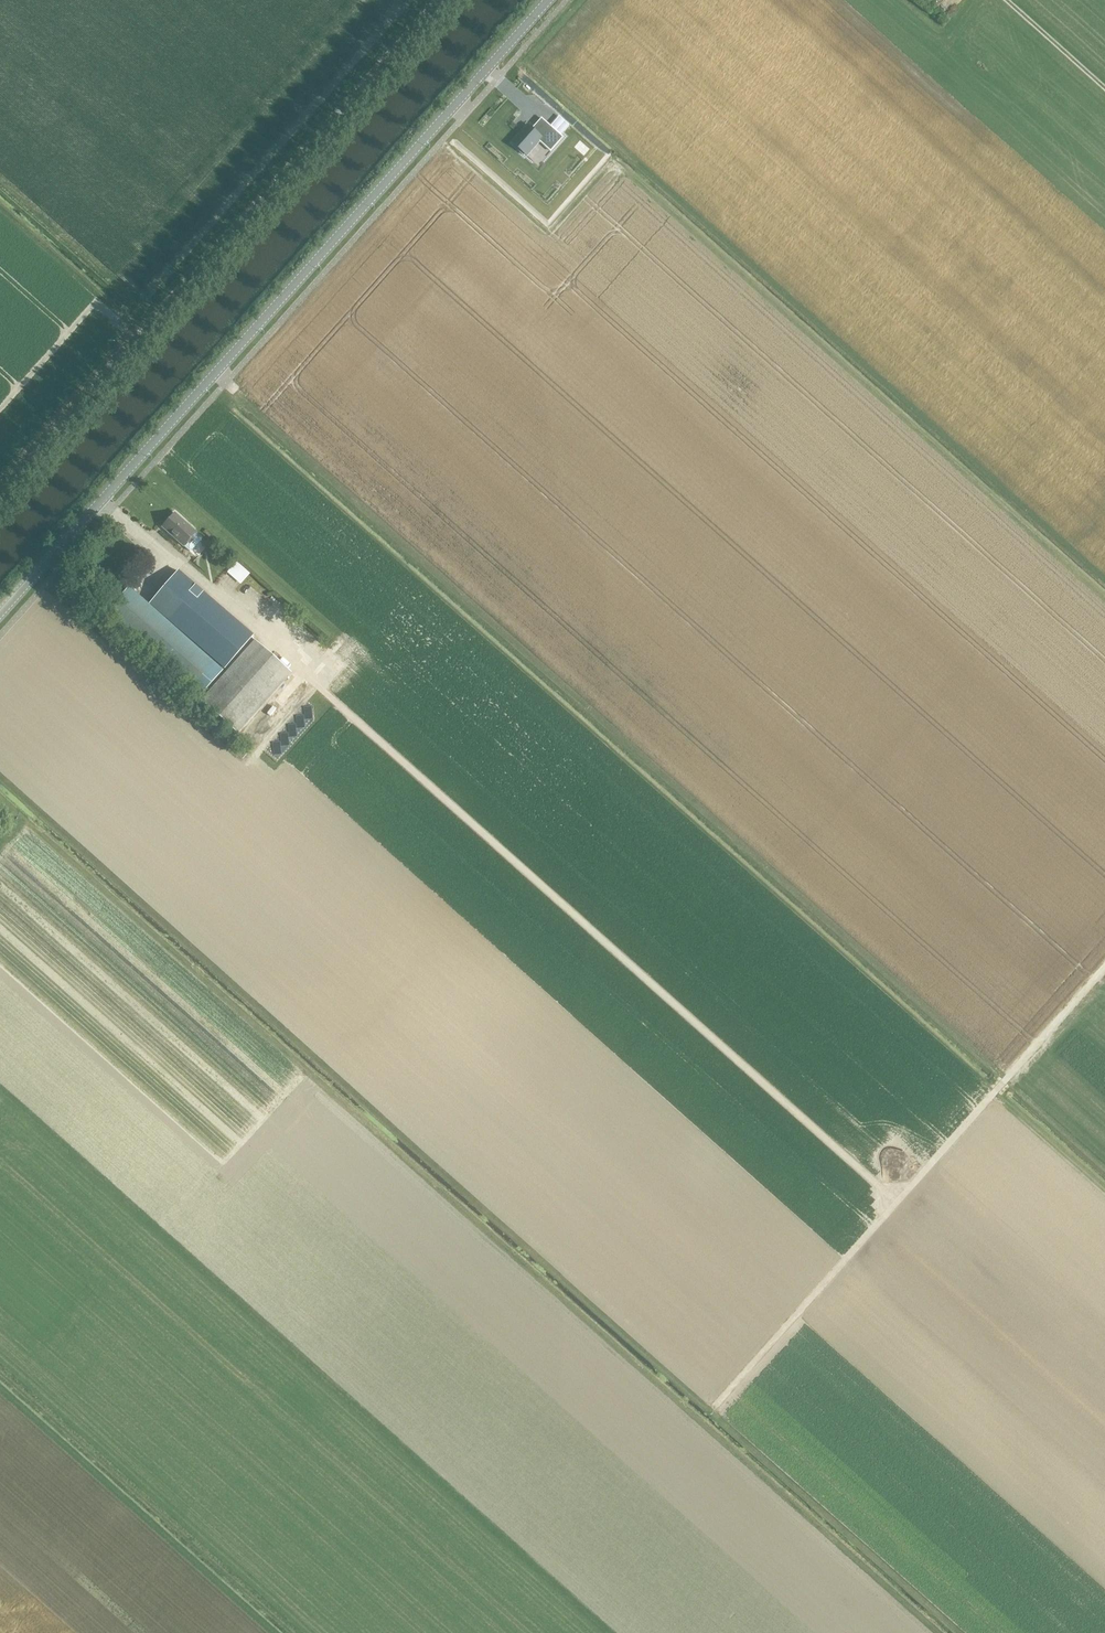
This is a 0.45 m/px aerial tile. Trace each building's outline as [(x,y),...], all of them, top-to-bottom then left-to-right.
[(528,125),(513,143),(520,150),(519,151),(524,156),(525,154),(527,156),(540,142),(551,151),(564,138),(542,119),(538,124),(533,129),(528,125)] [(184,547),(197,532),(175,512),(161,527),(184,547)] [(240,585),(250,574),(236,562),(227,573),(240,585)] [(177,571),(149,603),(148,604),(129,587),(105,614),(191,691),(238,732),(289,675),(249,640),(251,637),(238,625),(226,615),(177,571)]
